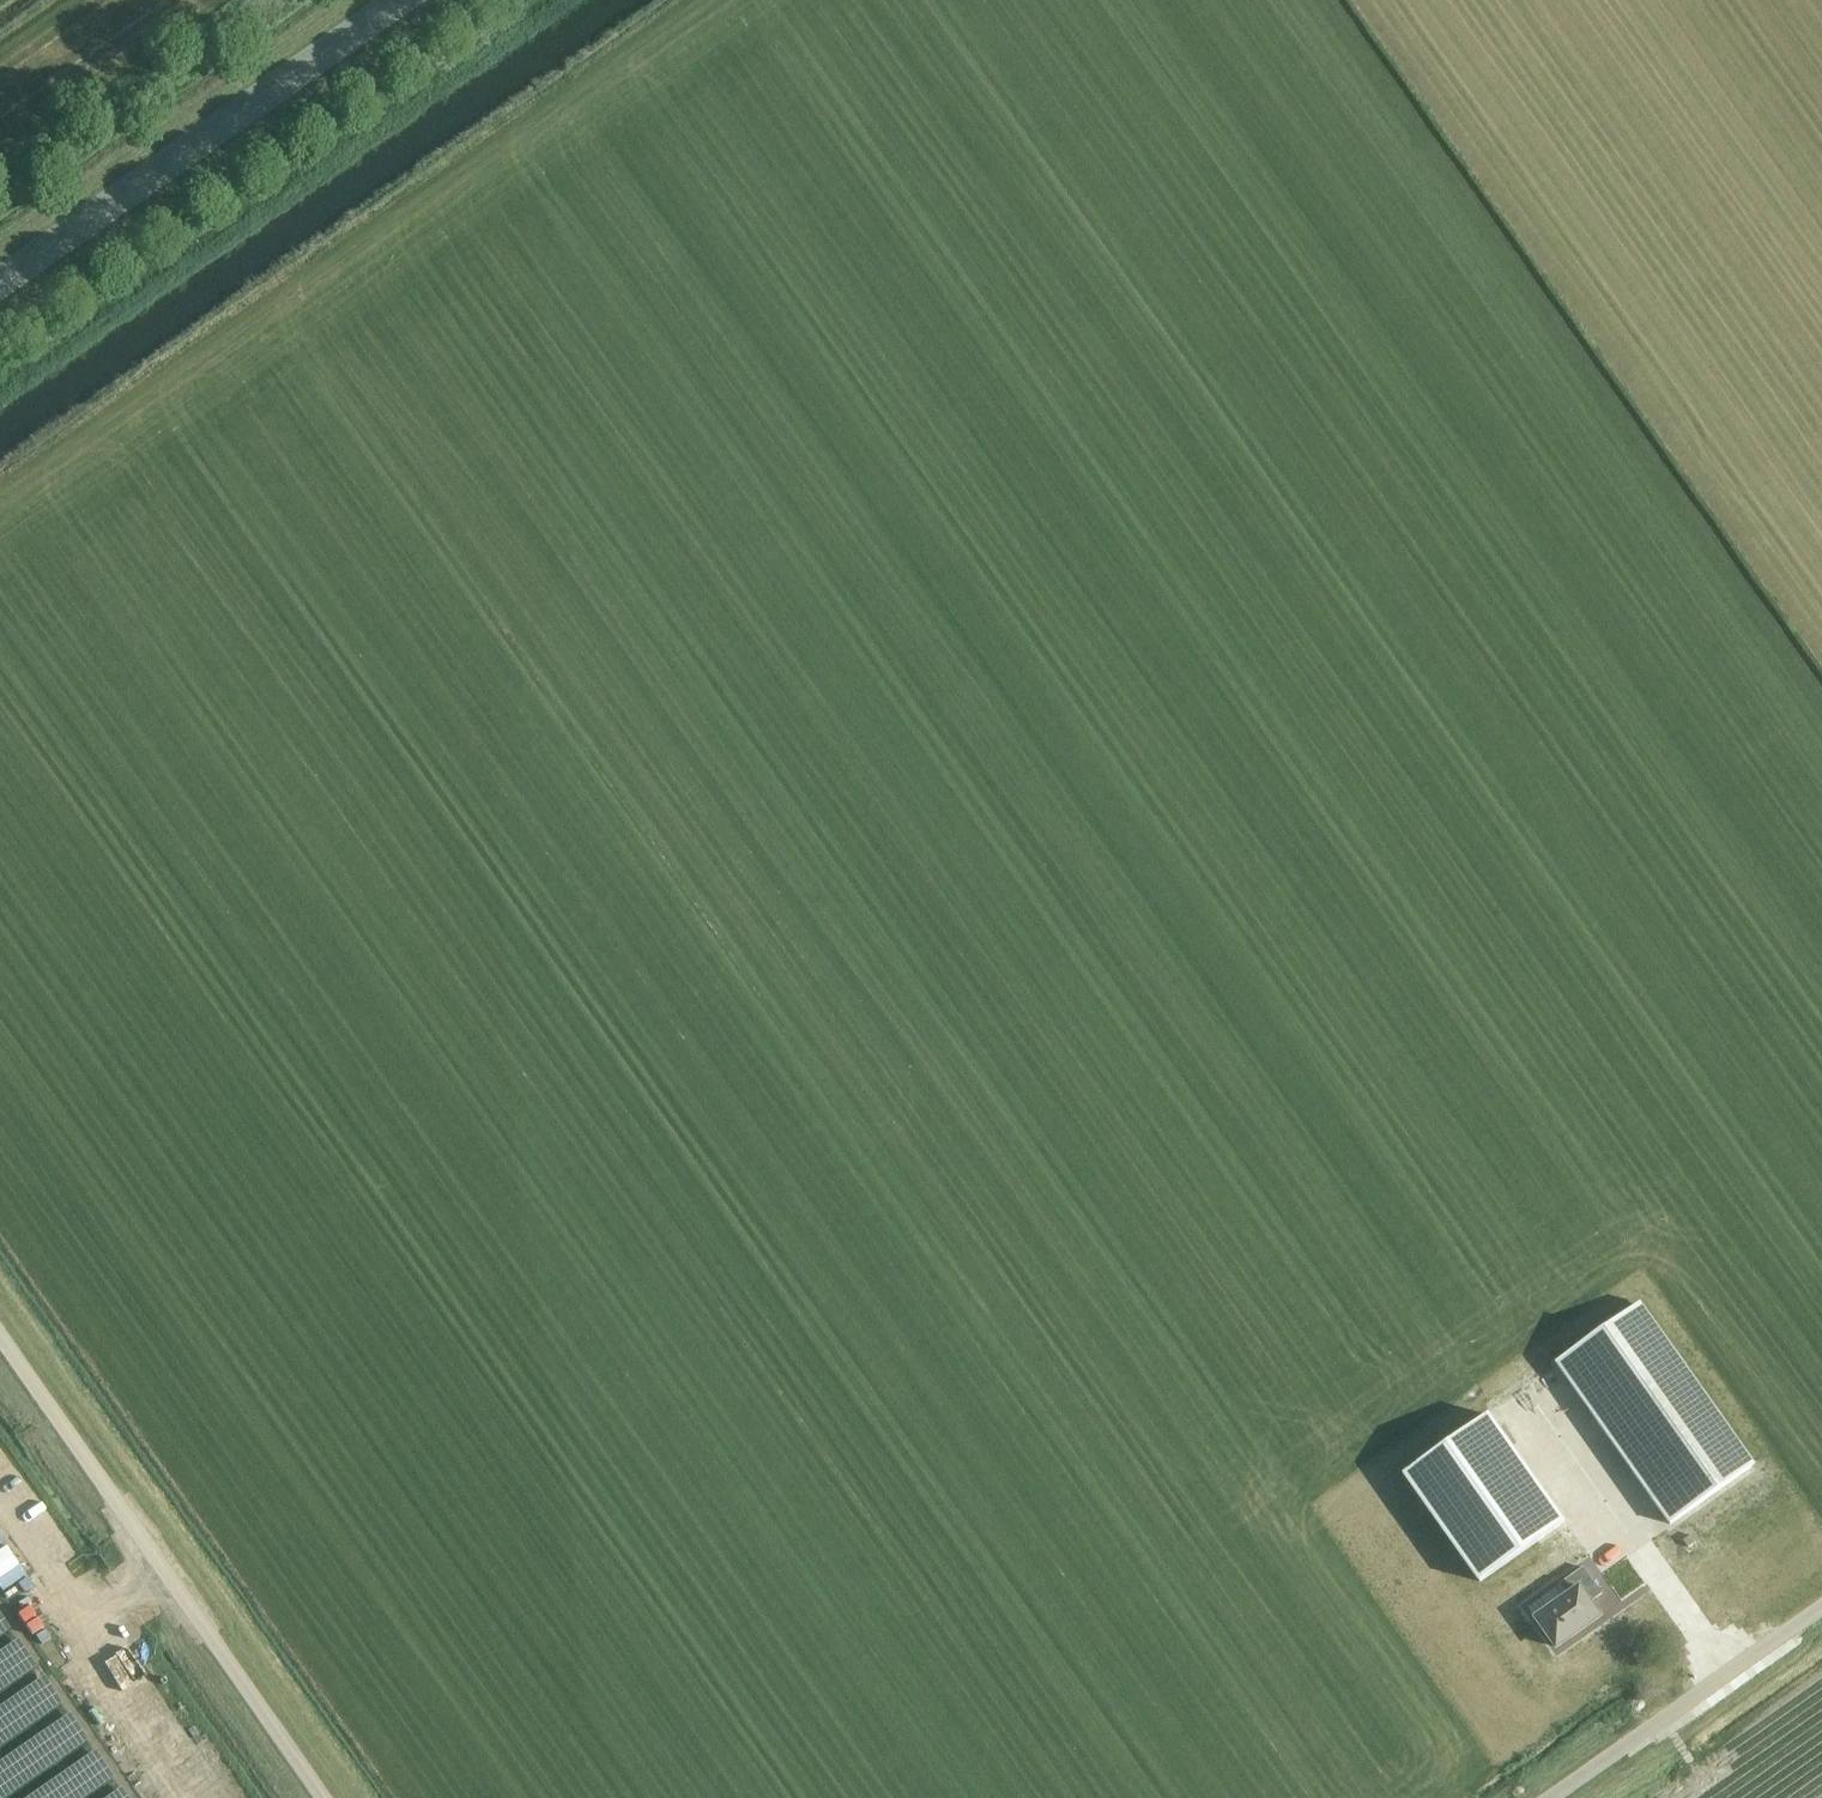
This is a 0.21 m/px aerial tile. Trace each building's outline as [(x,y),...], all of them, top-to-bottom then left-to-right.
[(1671,1524),(1752,1467),(1638,1305),(1556,1362),(1671,1524)] [(1535,1390),(1500,1402),(1512,1434),(1547,1422),(1535,1390)] [(1489,1415),(1404,1475),(1481,1582),(1565,1522),(1489,1415)] [(1568,1596),(1536,1618),(1557,1647),(1601,1616),(1591,1602),(1602,1594),(1584,1567),(1559,1584),(1568,1596)]
